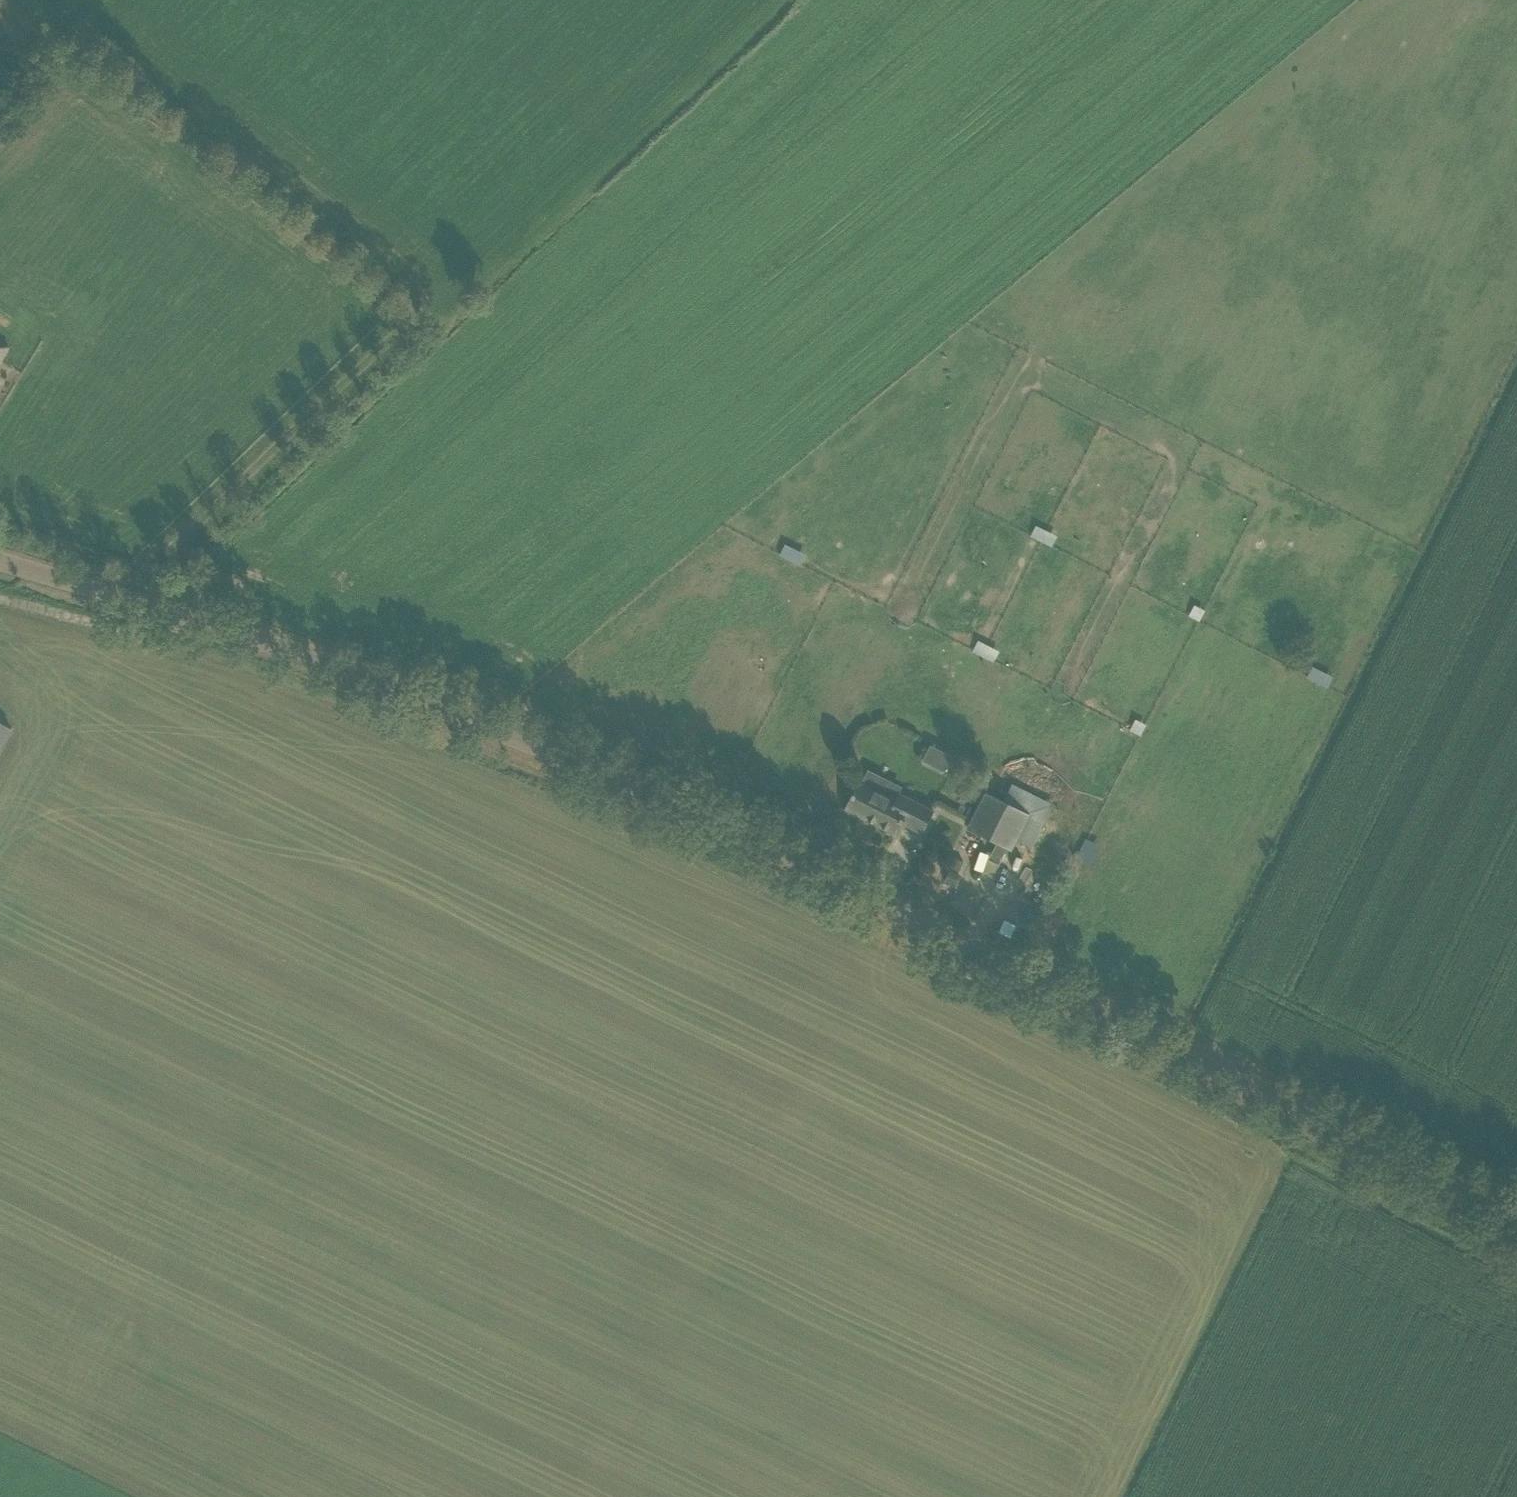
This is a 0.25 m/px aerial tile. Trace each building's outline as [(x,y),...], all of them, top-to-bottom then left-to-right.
[(0,340),(0,367),(12,347),(0,340)] [(11,729),(0,723),(0,747),(11,729)] [(926,744),(919,760),(945,772),(952,755),(926,744)] [(845,808),(895,834),(901,821),(922,832),(934,810),(899,792),(895,800),(858,781),(845,808)] [(986,791),(968,827),(1010,849),(1029,813),(986,791)] [(955,857),(950,867),(957,871),(963,861),(955,857)] [(949,869),(943,881),(953,885),(958,874),(949,869)]
